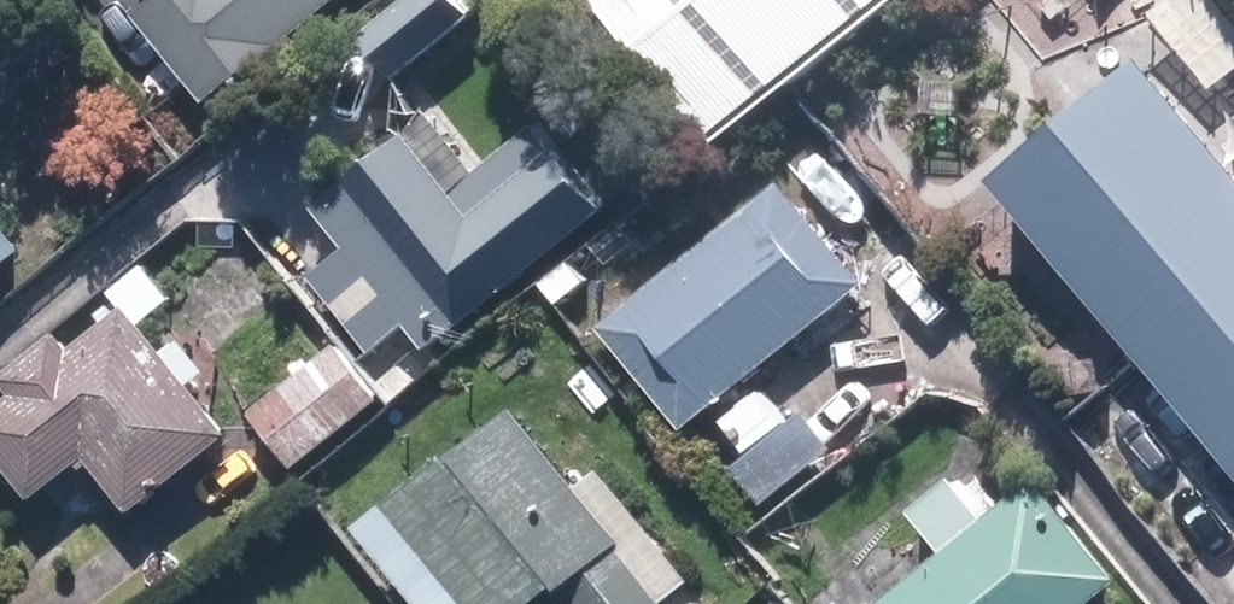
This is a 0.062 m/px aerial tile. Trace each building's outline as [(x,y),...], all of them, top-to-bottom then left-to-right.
[(207,107),(340,0),(149,0),(132,14),(207,107)] [(357,39),(392,85),(479,18),(465,0),(409,0),(357,39)] [(741,139),(916,0),(630,0),(741,139)] [(1146,13),(1208,93),(1233,74),(1233,17),(1221,0),(1162,0),(1146,13)] [(1144,59),(995,172),(1233,484),(1233,177),(1144,59)] [(403,136),(311,209),(344,250),(309,278),(370,353),(403,327),(426,356),(606,211),(538,126),(451,196),(403,136)] [(783,188),(599,329),(680,434),(864,293),(783,188)] [(24,257),(0,226),(0,276),(24,257)] [(0,408),(0,461),(34,502),(86,461),(130,516),(229,437),(125,308),(0,408)] [(338,341),(248,414),(294,471),(385,399),(338,341)] [(363,527),(423,603),(544,603),(555,595),(562,603),(664,603),(687,586),(599,473),(578,490),(514,409),(363,527)] [(803,412),(731,470),(760,505),(832,447),(803,412)] [(879,603),(1093,603),(1115,586),(1031,483),(879,603)]
